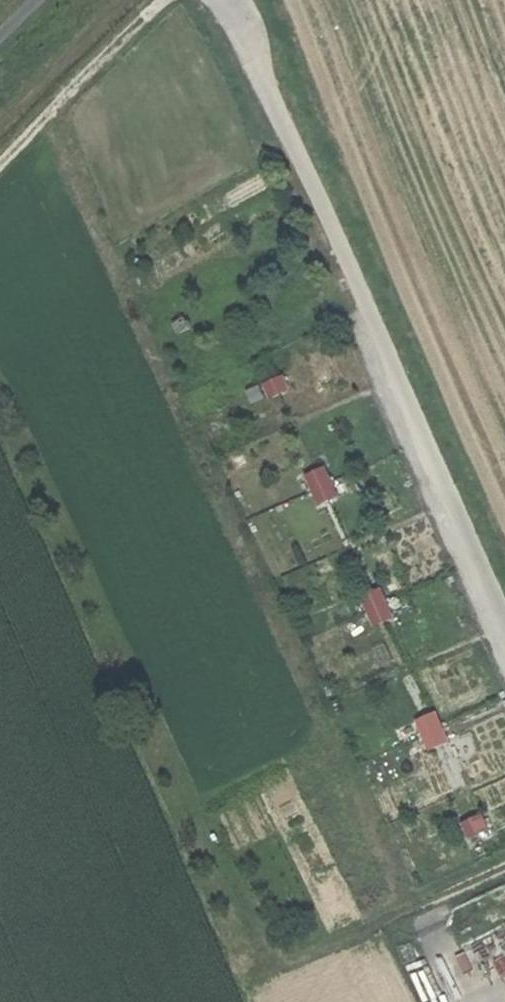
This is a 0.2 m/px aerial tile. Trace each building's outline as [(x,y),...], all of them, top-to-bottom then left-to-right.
[(308,473),(319,504),(342,497),(331,465),(308,473)] [(365,595),(377,625),(398,617),(386,586),(365,595)] [(432,750),(454,740),(440,709),(419,719),(432,750)]
